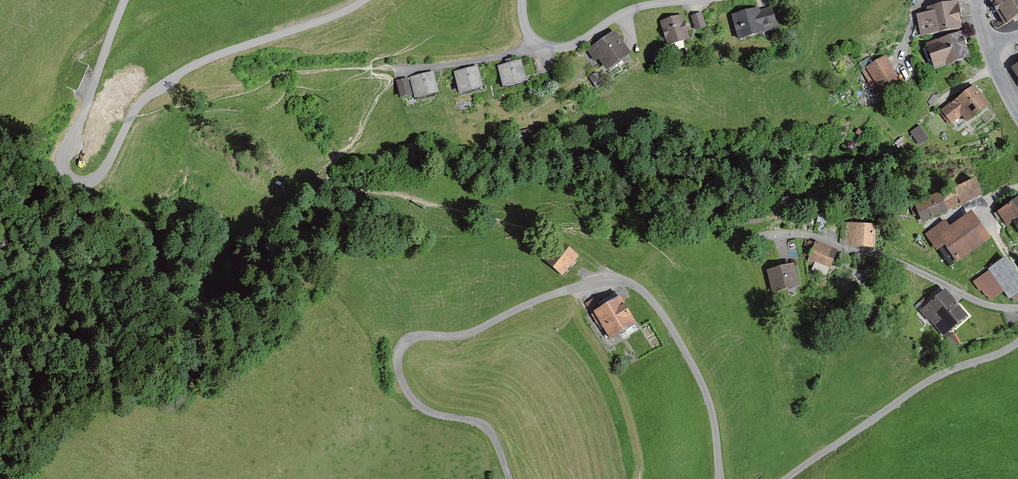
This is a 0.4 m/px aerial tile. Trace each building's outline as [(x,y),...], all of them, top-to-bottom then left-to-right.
[(1005,26),(1017,18),(1017,0),(990,0),(1005,26)] [(927,14),(917,15),(922,39),(961,32),(964,31),(959,3),(926,9),(927,14)] [(771,6),(731,18),(738,40),(778,29),(771,6)] [(707,27),(702,13),(691,16),(696,31),(707,27)] [(690,39),(683,15),(659,22),(667,46),(690,39)] [(631,55),(614,32),(588,51),(605,74),(631,55)] [(961,32),(924,46),(934,72),(971,58),(961,32)] [(885,57),(861,71),(877,98),(901,84),(885,57)] [(526,83),(520,61),(497,66),(503,89),(526,83)] [(483,89),(478,67),(454,73),(459,95),(483,89)] [(438,95),(434,72),(410,77),(415,100),(438,95)] [(407,79),(396,81),(400,99),(411,97),(407,79)] [(975,85),(940,112),(951,126),(963,117),(968,123),(991,105),(975,85)] [(921,128),(914,132),(921,145),(929,140),(921,128)] [(529,130),(510,135),(512,144),(531,139),(529,130)] [(976,181),(943,195),(949,211),(983,197),(976,181)] [(941,195),(914,205),(922,225),(949,214),(941,195)] [(998,213),(1008,230),(1014,226),(1017,233),(1017,200),(998,213)] [(945,222),(926,236),(937,251),(944,246),(958,266),(992,241),(972,213),(950,228),(945,222)] [(877,227),(843,224),(841,242),(850,247),(875,249),(877,227)] [(838,252),(815,243),(808,262),(831,271),(838,252)] [(566,274),(579,258),(560,247),(549,262),(566,274)] [(976,284),(991,302),(1003,293),(1010,302),(1017,296),(1017,279),(1004,261),(976,284)] [(794,266),(767,272),(772,294),(799,288),(794,266)] [(946,292),(922,314),(945,338),(969,317),(946,292)] [(637,328),(620,300),(591,315),(611,344),(637,328)]
